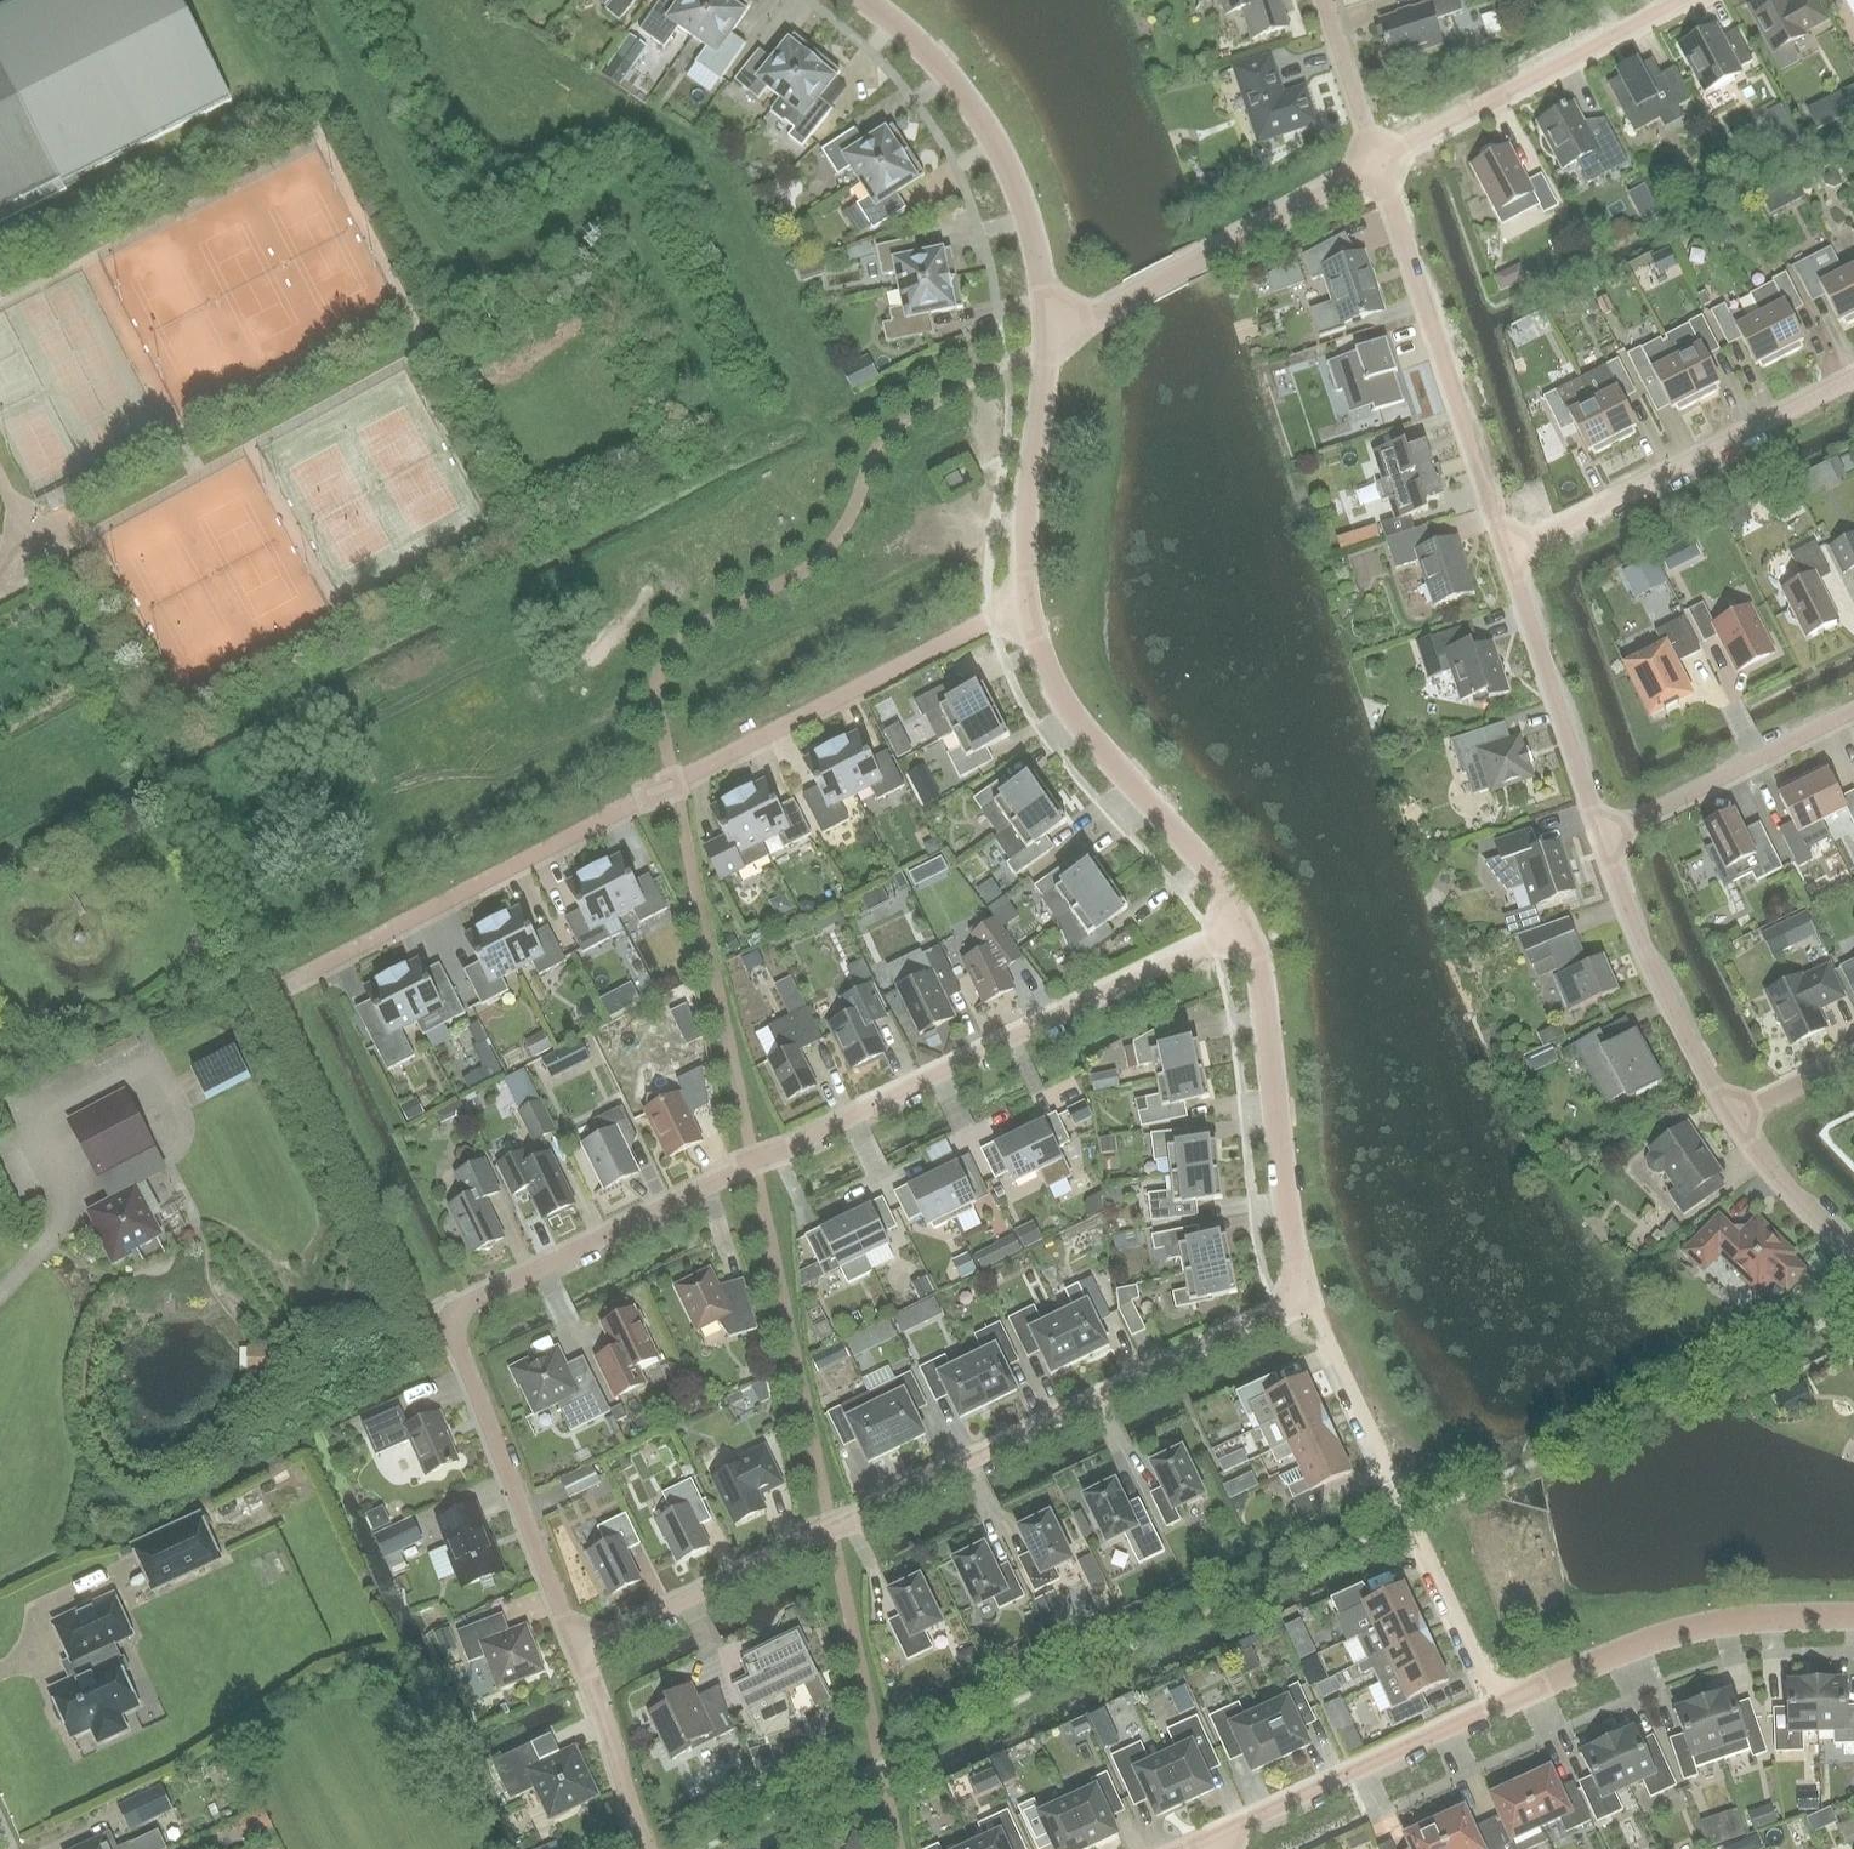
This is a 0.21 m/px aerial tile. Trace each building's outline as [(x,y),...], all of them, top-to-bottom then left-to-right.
[(83,182),(81,180),(232,101),(182,0),(16,0),(0,8),(0,224),(83,182)] [(612,2),(606,9),(620,21),(638,0),(610,0),(612,2)] [(719,0),(661,0),(640,30),(665,47),(679,27),(693,37),(719,0)] [(751,6),(742,0),(719,0),(693,37),(707,47),(696,63),(721,80),(746,44),(746,45),(747,44),(732,34),(751,6)] [(1290,28),(1281,0),(1221,0),(1226,15),(1243,10),(1253,40),(1290,28)] [(1381,23),(1393,58),(1423,48),(1423,50),(1426,51),(1437,47),(1438,45),(1438,43),(1441,42),(1434,21),(1462,12),(1459,0),(1423,0),(1426,8),(1381,23)] [(1828,21),(1817,0),(1796,0),(1797,1),(1789,5),(1786,0),(1764,0),(1749,8),(1774,53),(1806,36),(1804,33),(1828,21)] [(1499,12),(1482,17),(1489,37),(1505,32),(1499,12)] [(1716,26),(1680,46),(1706,92),(1742,73),(1740,69),(1754,61),(1739,35),(1725,42),(1716,26)] [(781,98),(818,53),(795,34),(774,60),(760,49),(759,50),(735,80),(758,99),(768,87),(781,98)] [(617,56),(633,67),(647,47),(631,36),(617,56)] [(1228,51),(1221,53),(1224,63),(1231,60),(1228,51)] [(820,98),(841,72),(818,53),(781,98),(795,109),(785,121),(795,128),(788,136),(802,147),(833,110),(834,110),(820,98)] [(1316,123),(1305,89),(1283,96),(1270,57),(1236,68),(1250,112),(1248,118),(1253,136),(1259,139),(1260,141),(1316,123)] [(1661,76),(1653,60),(1608,84),(1635,134),(1660,120),(1665,129),(1685,119),(1679,108),(1691,101),(1674,69),(1661,76)] [(1853,114),(1853,88),(1805,112),(1816,133),(1853,114)] [(1777,109),(1787,127),(1802,119),(1791,101),(1777,109)] [(1595,141),(1574,103),(1538,123),(1563,170),(1577,162),(1589,183),(1628,162),(1612,132),(1595,141)] [(861,182),(910,150),(894,125),(865,143),(856,128),(855,128),(855,129),(822,150),(839,175),(851,167),(861,182)] [(1771,137),(1780,153),(1801,142),(1792,125),(1771,137)] [(1497,149),(1492,147),(1483,152),(1481,157),(1483,160),(1475,164),(1486,184),(1483,185),(1498,212),(1533,193),(1544,214),(1559,206),(1542,174),(1528,182),(1523,172),(1519,166),(1517,167),(1506,147),(1498,152),(1497,149)] [(897,194),(926,176),(910,150),(861,182),(870,196),(857,204),(873,230),(906,209),(907,209),(897,194)] [(1825,185),(1834,188),(1841,184),(1834,171),(1821,178),(1825,185)] [(1221,180),(1217,176),(1211,176),(1207,180),(1209,186),(1214,189),(1219,186),(1221,180)] [(1776,189),(1762,196),(1771,213),(1805,196),(1796,178),(1776,189)] [(1661,212),(1646,185),(1628,194),(1643,222),(1661,212)] [(762,203),(773,221),(784,215),(773,197),(762,203)] [(371,221),(379,216),(373,203),(364,208),(371,221)] [(798,228),(788,234),(793,242),(803,236),(798,228)] [(958,278),(952,249),(919,255),(915,238),(914,238),(876,246),(883,276),(898,273),(901,290),(958,278)] [(1327,276),(1335,301),(1311,309),(1320,337),(1347,329),(1345,323),(1383,311),(1364,254),(1342,261),(1335,239),(1304,256),(1313,280),(1327,276)] [(1832,247),(1831,248),(1832,249),(1795,268),(1810,296),(1823,290),(1840,322),(1844,320),(1847,326),(1853,322),(1853,291),(1844,272),(1832,247)] [(1660,271),(1675,263),(1668,249),(1653,257),(1660,271)] [(1782,263),(1776,253),(1767,259),(1772,269),(1782,263)] [(1306,283),(1298,259),(1268,276),(1274,294),(1306,283)] [(802,281),(821,274),(817,263),(798,269),(802,281)] [(1844,272),(1853,291),(1853,267),(1844,272)] [(1506,272),(1494,278),(1501,293),(1514,286),(1506,272)] [(1773,280),(1775,284),(1753,295),(1752,294),(1751,295),(1761,315),(1783,358),(1803,348),(1800,343),(1804,341),(1788,308),(1801,301),(1787,273),(1773,280)] [(931,314),(964,307),(958,278),(901,290),(904,307),(890,310),(892,322),(883,324),(887,343),(935,333),(935,334),(936,334),(931,314)] [(1705,289),(1697,293),(1704,307),(1712,303),(1705,289)] [(1600,310),(1591,292),(1583,296),(1592,314),(1600,310)] [(1607,296),(1597,301),(1604,314),(1613,309),(1607,296)] [(1783,358),(1761,315),(1749,321),(1747,317),(1744,316),(1741,314),(1738,313),(1735,314),(1735,313),(1731,315),(1725,304),(1712,311),(1726,339),(1739,332),(1756,365),(1760,363),(1763,369),(1783,358)] [(1553,328),(1544,309),(1533,315),(1542,333),(1553,328)] [(1703,316),(1689,323),(1691,326),(1680,332),(1690,351),(1677,358),(1699,401),(1719,391),(1717,386),(1721,384),(1704,351),(1717,344),(1703,316)] [(1699,401),(1677,358),(1668,341),(1664,343),(1661,339),(1642,349),(1642,347),(1628,354),(1642,383),(1656,376),(1673,408),(1677,406),(1679,412),(1699,401)] [(1396,372),(1398,371),(1388,340),(1356,350),(1357,353),(1328,362),(1338,392),(1347,389),(1349,394),(1351,399),(1356,403),(1362,404),(1368,403),(1372,402),(1375,411),(1405,401),(1396,372)] [(880,378),(869,355),(843,368),(854,391),(880,378)] [(1619,359),(1605,366),(1582,378),(1616,444),(1636,434),(1633,429),(1637,427),(1620,394),(1634,387),(1619,359)] [(1616,444),(1582,378),(1544,397),(1559,425),(1572,418),(1589,451),(1593,449),(1596,455),(1616,444)] [(1427,527),(1416,531),(1411,516),(1429,510),(1427,503),(1445,497),(1427,442),(1408,448),(1406,441),(1374,452),(1384,482),(1377,484),(1383,502),(1390,500),(1397,521),(1382,526),(1387,541),(1397,569),(1421,561),(1435,605),(1473,592),(1462,561),(1465,560),(1458,537),(1433,545),(1427,527)] [(1838,481),(1847,476),(1838,459),(1829,463),(1838,481)] [(966,485),(959,473),(946,480),(953,492),(966,485)] [(1807,474),(1796,480),(1805,499),(1816,493),(1807,474)] [(1792,488),(1771,498),(1776,510),(1782,507),(1788,518),(1804,510),(1792,488)] [(1377,527),(1338,540),(1342,552),(1381,539),(1377,527)] [(1831,546),(1844,573),(1853,568),(1853,535),(1831,546)] [(1809,637),(1837,621),(1817,581),(1831,574),(1816,543),(1792,555),(1803,578),(1784,588),(1793,605),(1790,606),(1789,611),(1793,620),(1798,622),(1801,621),(1809,637)] [(1668,550),(1659,555),(1669,574),(1678,570),(1668,550)] [(1667,583),(1653,556),(1631,567),(1644,594),(1667,583)] [(1738,672),(1774,653),(1750,605),(1714,624),(1704,603),(1689,611),(1705,642),(1719,635),(1724,646),(1725,646),(1738,672)] [(1626,665),(1652,716),(1692,695),(1677,664),(1702,651),(1685,617),(1656,632),(1663,645),(1626,665)] [(1472,625),(1431,638),(1417,643),(1429,679),(1452,671),(1462,701),(1487,693),(1489,699),(1510,692),(1493,641),(1479,646),(1472,625)] [(997,711),(984,685),(955,700),(947,685),(915,701),(923,717),(928,715),(933,726),(947,719),(954,733),(997,711)] [(1010,736),(997,711),(954,733),(961,747),(948,754),(961,779),(989,764),(982,751),(1010,736)] [(1484,729),(1451,740),(1463,775),(1471,772),(1477,789),(1490,785),(1492,791),(1533,778),(1529,765),(1533,763),(1529,749),(1524,750),(1520,737),(1490,747),(1484,729)] [(875,765),(858,732),(847,738),(847,737),(831,746),(857,795),(872,787),(878,800),(906,786),(890,757),(875,765)] [(905,737),(892,744),(900,759),(913,752),(905,737)] [(857,795),(831,746),(815,754),(816,754),(805,760),(822,792),(806,800),(823,834),(850,820),(841,802),(857,795)] [(926,766),(909,775),(925,807),(943,798),(926,766)] [(1801,777),(1823,821),(1842,812),(1842,813),(1847,810),(1853,823),(1853,799),(1845,804),(1828,771),(1824,773),(1821,767),(1801,777)] [(1011,826),(1051,798),(1035,775),(1009,793),(1000,781),(974,799),(990,822),(1002,813),(1011,826)] [(1784,793),(1780,795),(1796,828),(1783,835),(1799,867),(1813,860),(1807,849),(1831,837),(1823,821),(1801,777),(1781,788),(1784,793)] [(813,834),(797,805),(782,813),(765,780),(754,786),(754,785),(738,794),(764,843),(779,835),(786,848),(813,834)] [(764,843),(738,794),(722,802),(723,802),(712,808),(729,840),(713,848),(728,878),(755,864),(749,850),(764,843)] [(1041,840),(1068,821),(1051,798),(1011,826),(1020,839),(1008,848),(1015,858),(1007,863),(1016,876),(1050,852),(1041,840)] [(1705,826),(1714,844),(1705,848),(1725,887),(1752,873),(1757,882),(1783,868),(1760,822),(1744,830),(1735,811),(1705,826)] [(1575,890),(1559,842),(1539,849),(1533,831),(1496,843),(1502,861),(1498,863),(1490,865),(1508,888),(1525,882),(1534,907),(1556,900),(1555,897),(1575,890)] [(925,847),(931,858),(942,852),(937,841),(925,847)] [(668,909),(653,879),(638,887),(621,855),(610,861),(610,860),(594,868),(619,917),(634,909),(641,923),(668,909)] [(1072,913),(1112,885),(1096,861),(1070,880),(1061,867),(1035,885),(1051,908),(1063,900),(1072,913)] [(619,917),(594,868),(578,876),(579,877),(568,883),(584,915),(569,923),(584,952),(611,938),(604,925),(619,917)] [(903,874),(895,878),(902,893),(911,888),(903,874)] [(992,881),(979,890),(989,904),(1002,895),(992,881)] [(1102,926),(1129,908),(1112,885),(1072,913),(1081,925),(1069,934),(1085,957),(1111,939),(1102,926)] [(792,910),(785,897),(770,905),(777,917),(792,910)] [(537,939),(520,907),(509,913),(509,912),(493,920),(519,969),(534,962),(541,975),(568,961),(553,931),(537,939)] [(1534,907),(1504,917),(1509,932),(1539,922),(1534,907)] [(1817,935),(1806,911),(1778,924),(1789,948),(1817,935)] [(1002,962),(1007,960),(1019,951),(995,918),(970,930),(980,952),(963,960),(984,1004),(1015,989),(1002,962)] [(519,969),(493,920),(477,929),(478,929),(467,935),(484,967),(468,975),(483,1005),(510,991),(504,977),(519,969)] [(1575,932),(1574,931),(1542,945),(1536,933),(1521,940),(1533,968),(1553,959),(1560,976),(1556,978),(1570,1010),(1567,1011),(1568,1013),(1620,990),(1620,989),(1617,990),(1603,957),(1583,966),(1570,934),(1575,932)] [(733,953),(741,949),(735,936),(726,940),(733,953)] [(913,959),(889,971),(898,989),(906,1005),(904,1006),(911,1019),(912,1018),(920,1035),(924,1033),(925,1037),(937,1031),(936,1027),(956,1018),(942,989),(957,981),(940,946),(913,959)] [(467,1013),(452,984),(436,992),(419,959),(408,965),(408,964),(392,973),(418,1022),(433,1014),(440,1027),(467,1013)] [(1793,1044),(1826,1029),(1816,1009),(1842,996),(1828,967),(1802,980),(1801,976),(1768,992),(1793,1044)] [(418,1022),(392,973),(377,981),(366,987),(383,1019),(367,1027),(389,1070),(416,1056),(403,1030),(418,1022)] [(800,993),(793,979),(776,987),(784,1001),(800,993)] [(851,1014),(832,1024),(853,1067),(884,1053),(870,1024),(885,1016),(871,986),(844,999),(851,1014)] [(694,992),(687,989),(681,1000),(689,1003),(694,992)] [(614,1018),(632,1009),(622,990),(604,999),(614,1018)] [(808,1008),(769,1027),(782,1054),(769,1060),(789,1099),(818,1085),(799,1048),(808,1043),(810,1046),(824,1039),(808,1008)] [(487,1038),(478,1021),(469,1026),(478,1043),(487,1038)] [(1543,1047),(1551,1044),(1563,1038),(1558,1026),(1537,1035),(1543,1047)] [(1154,1064),(1157,1079),(1205,1069),(1199,1041),(1167,1048),(1163,1027),(1134,1042),(1139,1067),(1154,1064)] [(1663,1082),(1635,1031),(1609,1045),(1600,1030),(1563,1050),(1564,1052),(1577,1045),(1602,1091),(1607,1096),(1613,1098),(1620,1096),(1625,1093),(1629,1100),(1663,1082)] [(554,1051),(545,1034),(525,1044),(534,1061),(554,1051)] [(475,1046),(485,1066),(464,1077),(470,1090),(503,1073),(486,1040),(475,1046)] [(565,1054),(573,1071),(592,1061),(584,1043),(565,1054)] [(1559,1059),(1551,1044),(1543,1047),(1524,1056),(1531,1072),(1559,1059)] [(248,1048),(202,1062),(211,1094),(257,1080),(248,1048)] [(646,1110),(653,1123),(670,1158),(703,1141),(693,1122),(696,1112),(710,1105),(703,1068),(678,1080),(684,1091),(672,1097),(648,1095),(647,1109),(646,1110)] [(1179,1104),(1211,1097),(1205,1069),(1157,1079),(1160,1095),(1136,1100),(1142,1127),(1182,1119),(1179,1104)] [(1095,1092),(1117,1088),(1113,1073),(1092,1077),(1095,1092)] [(126,1091),(70,1120),(100,1176),(156,1147),(126,1091)] [(558,1132),(543,1098),(540,1099),(537,1092),(516,1102),(520,1109),(518,1110),(534,1143),(558,1132)] [(409,1124),(424,1116),(415,1101),(401,1110),(409,1124)] [(1068,1110),(1075,1124),(1092,1116),(1085,1102),(1068,1110)] [(462,1104),(450,1110),(455,1121),(468,1115),(462,1104)] [(638,1138),(631,1123),(623,1106),(595,1120),(602,1135),(584,1144),(606,1189),(639,1173),(625,1144),(638,1138)] [(1074,1176),(1060,1147),(1071,1142),(1058,1114),(1038,1123),(1039,1124),(1020,1133),(1039,1172),(1040,1171),(1048,1189),(1074,1176)] [(1722,1172),(1688,1123),(1650,1149),(1653,1152),(1649,1157),(1648,1163),(1650,1168),(1655,1172),(1660,1173),(1666,1172),(1677,1188),(1669,1194),(1684,1215),(1705,1201),(1697,1189),(1722,1172)] [(1220,1170),(1217,1142),(1185,1145),(1183,1130),(1152,1134),(1155,1162),(1170,1160),(1172,1176),(1220,1170)] [(1039,1172),(1020,1133),(1002,1142),(1001,1141),(982,1151),(996,1179),(1009,1172),(1015,1183),(1039,1172)] [(1104,1156),(1116,1154),(1114,1139),(1102,1140),(1104,1156)] [(574,1200),(551,1153),(531,1163),(526,1152),(500,1165),(514,1195),(529,1188),(542,1215),(574,1200)] [(952,1166),(934,1176),(955,1219),(975,1209),(973,1204),(977,1202),(971,1191),(985,1184),(971,1156),(952,1165),(952,1166)] [(486,1199),(501,1192),(485,1160),(456,1174),(468,1197),(450,1206),(473,1254),(483,1249),(487,1250),(491,1249),(494,1246),(496,1243),(505,1238),(486,1199)] [(1223,1198),(1220,1170),(1172,1176),(1173,1191),(1149,1194),(1152,1221),(1193,1217),(1191,1202),(1223,1198)] [(955,1219),(934,1176),(915,1185),(914,1184),(895,1193),(909,1221),(923,1215),(928,1226),(933,1224),(935,1229),(955,1219)] [(162,1235),(137,1188),(91,1213),(107,1244),(104,1245),(114,1263),(132,1254),(131,1251),(162,1235)] [(1088,1198),(1085,1206),(1090,1217),(1106,1209),(1104,1191),(1088,1198)] [(866,1209),(847,1218),(866,1256),(867,1256),(890,1245),(885,1233),(898,1227),(884,1199),(865,1208),(866,1209)] [(1790,1256),(1793,1254),(1758,1220),(1747,1231),(1745,1230),(1736,1231),(1734,1233),(1718,1217),(1684,1252),(1704,1272),(1722,1253),(1745,1276),(1743,1278),(1759,1294),(1775,1278),(1787,1290),(1805,1272),(1810,1277),(1811,1276),(1790,1256)] [(842,1268),(849,1284),(873,1272),(866,1256),(847,1218),(828,1227),(828,1226),(806,1237),(819,1263),(820,1265),(826,1276),(842,1268)] [(1668,1240),(1681,1231),(1672,1219),(1662,1231),(1668,1240)] [(1017,1230),(1026,1249),(1043,1240),(1034,1222),(1017,1230)] [(1182,1258),(1185,1273),(1233,1264),(1227,1236),(1196,1242),(1193,1228),(1152,1236),(1155,1251),(1165,1249),(1167,1261),(1182,1258)] [(997,1243),(1005,1259),(1023,1250),(1015,1234),(997,1243)] [(1124,1234),(1114,1236),(1116,1251),(1127,1249),(1124,1234)] [(979,1272),(971,1254),(954,1262),(963,1280),(979,1272)] [(826,1276),(820,1265),(819,1263),(800,1273),(801,1288),(826,1276)] [(1238,1292),(1233,1264),(1185,1273),(1188,1289),(1174,1292),(1177,1308),(1193,1305),(1192,1301),(1238,1292)] [(710,1271),(679,1287),(699,1328),(717,1319),(730,1337),(759,1329),(747,1287),(722,1295),(710,1271)] [(1099,1323),(1111,1316),(1093,1278),(1079,1284),(1087,1302),(1059,1315),(1081,1360),(1110,1346),(1099,1323)] [(936,1295),(930,1282),(915,1289),(921,1302),(936,1295)] [(1126,1290),(1118,1291),(1120,1308),(1132,1302),(1126,1290)] [(1133,1301),(1132,1302),(1119,1308),(1133,1337),(1147,1330),(1133,1301)] [(1081,1360),(1059,1315),(1043,1323),(1035,1306),(1010,1318),(1029,1357),(1041,1351),(1053,1374),(1081,1360)] [(659,1356),(636,1308),(602,1324),(617,1354),(600,1362),(598,1358),(596,1359),(615,1398),(646,1383),(638,1366),(659,1356)] [(904,1337),(918,1331),(910,1313),(896,1319),(904,1337)] [(1007,1367),(1020,1361),(1001,1322),(975,1335),(984,1352),(968,1360),(989,1404),(1018,1390),(1007,1367)] [(859,1338),(848,1344),(856,1360),(867,1355),(859,1338)] [(276,1368),(277,1344),(257,1343),(256,1367),(276,1368)] [(512,1369),(520,1386),(523,1385),(536,1413),(558,1403),(572,1431),(612,1411),(595,1378),(578,1387),(559,1348),(530,1362),(529,1360),(512,1369)] [(828,1348),(812,1356),(819,1369),(834,1362),(828,1348)] [(989,1404),(968,1360),(952,1367),(946,1355),(921,1368),(937,1401),(950,1395),(961,1418),(989,1404)] [(891,1367),(867,1380),(899,1450),(930,1436),(915,1411),(928,1406),(910,1372),(898,1378),(891,1367)] [(1278,1420),(1319,1400),(1307,1376),(1274,1391),(1268,1377),(1237,1392),(1248,1417),(1254,1414),(1261,1427),(1278,1420)] [(1782,1410),(1810,1396),(1805,1386),(1777,1399),(1782,1410)] [(740,1392),(729,1397),(732,1405),(744,1399),(740,1392)] [(870,1463),(898,1448),(872,1395),(830,1414),(846,1448),(858,1442),(870,1463)] [(1272,1451),(1331,1424),(1322,1406),(1322,1407),(1319,1400),(1278,1420),(1283,1431),(1266,1439),(1272,1451)] [(622,1406),(612,1411),(614,1416),(618,1424),(629,1419),(622,1406)] [(409,1425),(401,1408),(363,1424),(377,1455),(411,1440),(427,1476),(460,1461),(447,1431),(450,1430),(441,1411),(409,1425)] [(606,1420),(614,1435),(622,1431),(618,1424),(614,1416),(606,1420)] [(1339,1441),(1331,1424),(1272,1451),(1277,1463),(1294,1455),(1300,1467),(1341,1448),(1338,1442),(1339,1441)] [(760,1495),(784,1483),(765,1446),(740,1458),(744,1465),(714,1480),(735,1523),(766,1508),(760,1495)] [(1326,1485),(1352,1472),(1341,1448),(1300,1467),(1279,1477),(1288,1487),(1294,1499),(1326,1485)] [(1182,1449),(1153,1463),(1167,1492),(1154,1498),(1168,1527),(1181,1520),(1176,1508),(1204,1494),(1182,1449)] [(1238,1469),(1233,1458),(1219,1464),(1224,1475),(1238,1469)] [(685,1478),(694,1474),(690,1465),(681,1469),(685,1478)] [(563,1481),(571,1498),(601,1483),(593,1466),(563,1481)] [(680,1561),(709,1547),(699,1526),(712,1520),(692,1479),(663,1493),(672,1512),(656,1521),(665,1539),(669,1537),(680,1561)] [(1236,1481),(1223,1487),(1229,1500),(1242,1494),(1236,1481)] [(1166,1551),(1142,1504),(1129,1510),(1116,1482),(1086,1496),(1108,1541),(1125,1533),(1140,1564),(1166,1551)] [(1243,1510),(1245,1504),(1242,1497),(1230,1502),(1235,1514),(1243,1510)] [(440,1519),(466,1586),(502,1572),(501,1570),(505,1568),(498,1549),(494,1551),(476,1505),(440,1519)] [(366,1518),(375,1535),(391,1527),(383,1510),(366,1518)] [(607,1544),(587,1553),(597,1573),(600,1571),(612,1594),(641,1580),(627,1551),(641,1543),(626,1513),(598,1527),(607,1544)] [(1057,1527),(1050,1514),(1021,1528),(1034,1556),(1022,1563),(1036,1591),(1061,1579),(1055,1567),(1072,1559),(1065,1545),(1070,1543),(1061,1525),(1057,1527)] [(221,1559),(200,1515),(134,1545),(155,1589),(221,1559)] [(425,1540),(413,1516),(391,1527),(375,1535),(386,1558),(425,1540)] [(1025,1596),(1012,1568),(999,1574),(985,1545),(955,1560),(977,1605),(994,1597),(1000,1609),(1025,1596)] [(942,1622),(920,1577),(891,1591),(905,1620),(892,1626),(908,1660),(934,1648),(925,1630),(942,1622)] [(1348,1640),(1416,1609),(1405,1584),(1371,1600),(1363,1583),(1332,1598),(1340,1614),(1338,1614),(1350,1639),(1348,1639),(1348,1640)] [(1036,1601),(1051,1632),(1068,1624),(1053,1593),(1036,1601)] [(133,1635),(115,1595),(55,1622),(73,1662),(77,1660),(84,1676),(52,1691),(57,1703),(55,1710),(60,1720),(67,1723),(72,1735),(93,1725),(98,1735),(104,1736),(120,1729),(123,1723),(119,1713),(138,1704),(124,1673),(131,1669),(125,1657),(122,1658),(115,1643),(133,1635)] [(1369,1659),(1428,1632),(1420,1614),(1419,1615),(1416,1609),(1348,1640),(1349,1641),(1376,1628),(1381,1639),(1364,1647),(1369,1659)] [(547,1671),(540,1655),(539,1655),(528,1625),(500,1636),(493,1618),(458,1631),(470,1662),(487,1656),(500,1688),(530,1677),(530,1678),(547,1671)] [(1299,1621),(1286,1627),(1302,1660),(1314,1654),(1299,1621)] [(457,1650),(449,1629),(436,1635),(444,1655),(457,1650)] [(797,1716),(788,1690),(819,1675),(798,1631),(755,1653),(759,1662),(747,1666),(751,1677),(733,1686),(759,1739),(791,1729),(788,1719),(797,1716)] [(1380,1683),(1438,1656),(1435,1650),(1436,1650),(1428,1632),(1369,1659),(1358,1664),(1363,1674),(1374,1669),(1380,1683)] [(963,1653),(971,1670),(981,1665),(973,1648),(963,1653)] [(1251,1651),(1235,1658),(1245,1678),(1260,1671),(1251,1651)] [(1299,1663),(1310,1687),(1329,1678),(1318,1654),(1299,1663)] [(1416,1696),(1450,1681),(1438,1656),(1380,1683),(1392,1708),(1385,1711),(1392,1728),(1424,1713),(1416,1696)] [(1337,1677),(1318,1686),(1324,1699),(1343,1690),(1337,1677)] [(1848,1711),(1847,1682),(1849,1681),(1849,1680),(1817,1681),(1819,1731),(1834,1730),(1835,1744),(1853,1743),(1853,1711),(1848,1711)] [(1819,1731),(1817,1681),(1786,1682),(1786,1684),(1788,1683),(1789,1713),(1775,1714),(1776,1752),(1804,1751),(1804,1731),(1819,1731)] [(697,1697),(690,1684),(665,1696),(668,1702),(650,1711),(674,1759),(734,1730),(729,1718),(730,1717),(721,1686),(697,1697)] [(1299,1719),(1312,1713),(1299,1684),(1285,1691),(1288,1697),(1260,1711),(1282,1758),(1311,1745),(1299,1719)] [(1187,1686),(1171,1693),(1174,1700),(1190,1693),(1187,1686)] [(1767,1752),(1755,1716),(1742,1721),(1732,1692),(1734,1692),(1734,1690),(1704,1700),(1724,1759),(1751,1749),(1754,1757),(1767,1752)] [(1724,1759),(1704,1700),(1674,1710),(1675,1712),(1677,1711),(1686,1740),(1673,1744),(1685,1780),(1699,1775),(1696,1768),(1724,1759)] [(1328,1707),(1327,1708),(1339,1734),(1353,1728),(1341,1701),(1328,1707)] [(501,1706),(504,1715),(510,1713),(507,1704),(501,1706)] [(1282,1758),(1260,1711),(1245,1717),(1239,1704),(1212,1717),(1228,1752),(1241,1746),(1253,1772),(1282,1758)] [(1216,1758),(1197,1717),(1170,1730),(1178,1749),(1164,1755),(1186,1803),(1215,1789),(1203,1764),(1216,1758)] [(1084,1718),(1073,1723),(1080,1737),(1091,1732),(1084,1718)] [(1121,1743),(1114,1727),(1097,1734),(1103,1751),(1121,1743)] [(1677,1785),(1661,1751),(1648,1757),(1636,1730),(1638,1729),(1637,1727),(1608,1741),(1629,1786),(1643,1780),(1651,1797),(1677,1785)] [(1629,1786),(1608,1741),(1580,1754),(1580,1755),(1582,1754),(1595,1782),(1582,1788),(1598,1822),(1624,1810),(1616,1792),(1629,1786)] [(1186,1803),(1164,1755),(1150,1762),(1141,1743),(1113,1756),(1132,1796),(1145,1790),(1157,1816),(1186,1803)] [(532,1744),(494,1762),(512,1799),(538,1786),(554,1819),(571,1811),(569,1807),(596,1794),(575,1750),(542,1766),(532,1744)] [(754,1754),(759,1773),(778,1768),(773,1749),(754,1754)] [(1003,1753),(991,1758),(1002,1783),(1014,1777),(1003,1753)] [(1592,1820),(1576,1787),(1563,1793),(1551,1767),(1521,1781),(1542,1827),(1561,1818),(1567,1832),(1592,1820)] [(1001,1787),(993,1770),(971,1780),(979,1798),(1001,1787)] [(1120,1802),(1107,1774),(1093,1780),(1096,1787),(1068,1800),(1090,1847),(1119,1834),(1107,1808),(1120,1802)] [(1521,1781),(1491,1795),(1503,1821),(1490,1827),(1500,1848),(1529,1848),(1530,1848),(1524,1836),(1542,1827),(1521,1781)] [(175,1810),(162,1785),(140,1795),(152,1820),(175,1810)] [(1819,1808),(1818,1792),(1799,1792),(1799,1809),(1819,1808)] [(1068,1800),(1040,1813),(1034,1801),(1021,1807),(1036,1841),(1049,1835),(1056,1848),(1086,1848),(1090,1847),(1068,1800)] [(1778,1821),(1772,1803),(1749,1812),(1755,1829),(1778,1821)] [(235,1819),(249,1848),(254,1848),(277,1839),(262,1807),(235,1819)] [(1490,1827),(1477,1833),(1465,1807),(1435,1821),(1448,1848),(1500,1848),(1490,1827)] [(1807,1816),(1812,1829),(1831,1821),(1825,1808),(1807,1816)] [(1008,1811),(981,1824),(987,1837),(972,1844),(975,1848),(1018,1848),(1024,1846),(1008,1811)] [(1718,1816),(1698,1823),(1707,1848),(1726,1841),(1718,1816)] [(1435,1821),(1405,1835),(1412,1848),(1448,1848),(1435,1821)] [(158,1828),(113,1848),(168,1848),(158,1828)] [(1348,1838),(1353,1848),(1369,1842),(1364,1831),(1348,1838)] [(864,1838),(853,1834),(849,1845),(859,1848),(867,1848),(868,1847),(869,1844),(870,1841),(868,1840),(864,1838)] [(103,1838),(79,1848),(109,1848),(103,1838)] [(1739,1841),(1723,1847),(1724,1848),(1742,1848),(1739,1841)]
